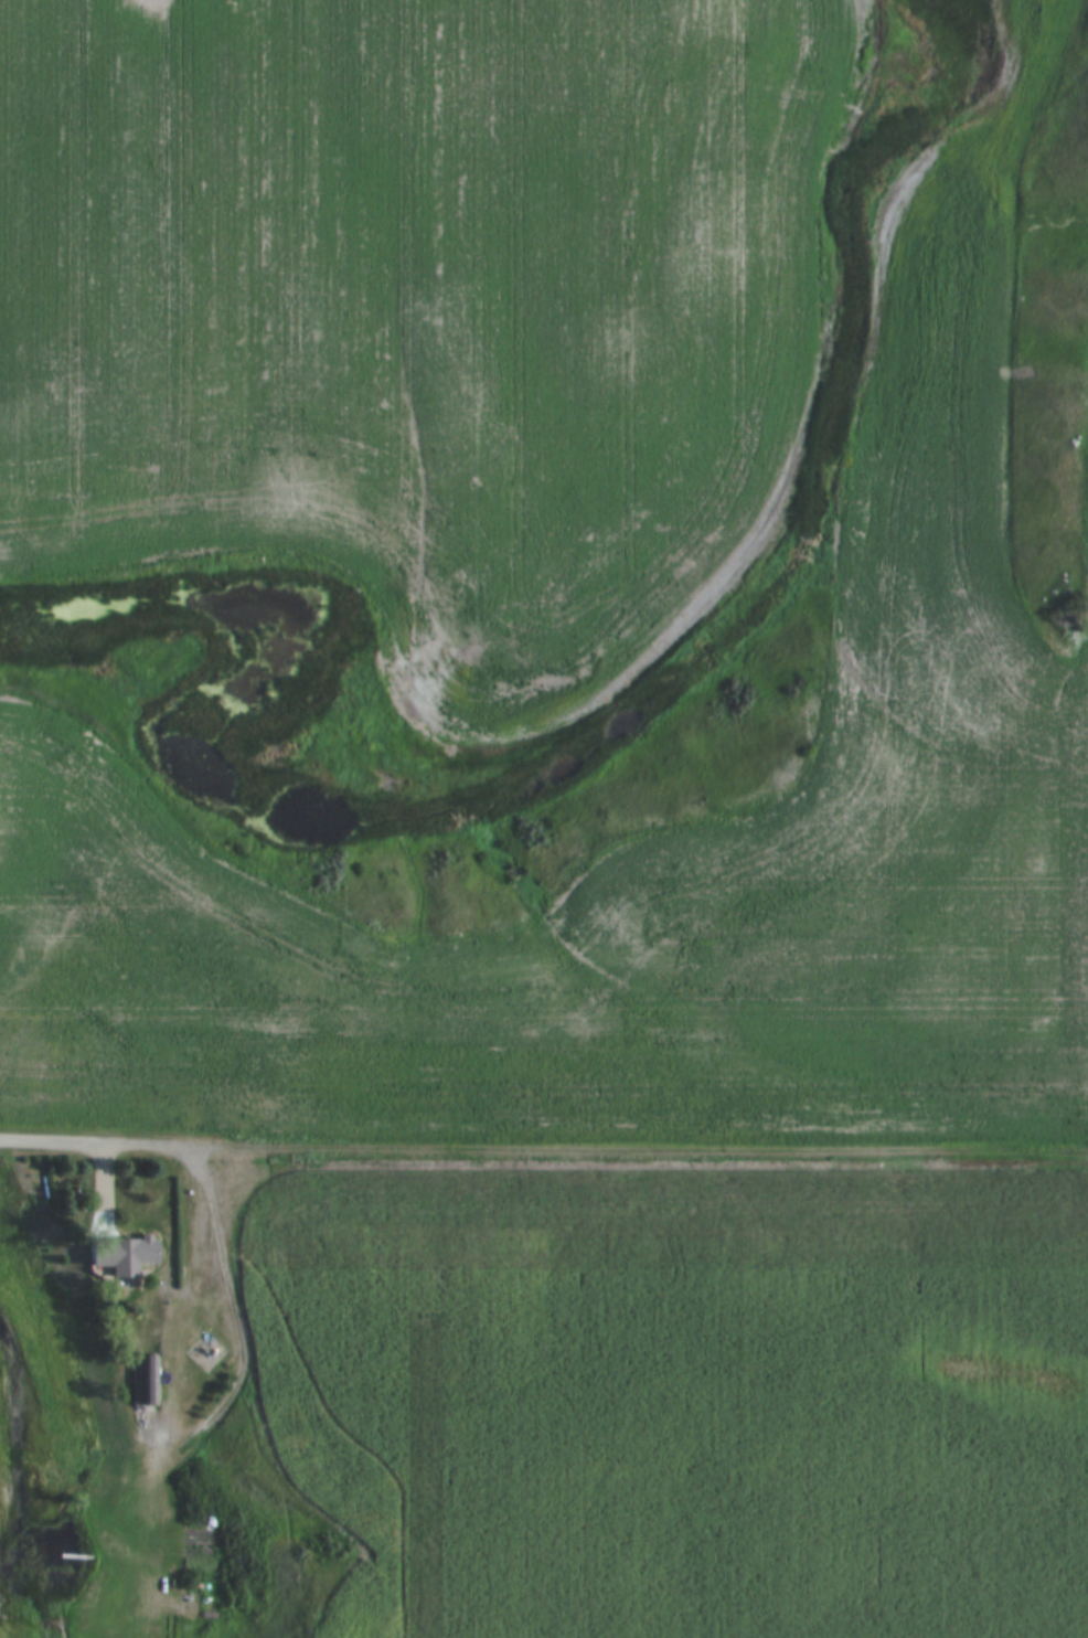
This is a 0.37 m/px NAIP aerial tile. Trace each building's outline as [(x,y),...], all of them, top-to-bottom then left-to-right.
[(119,1265),(119,1277),(145,1277),(145,1236),(99,1236),(99,1265),(119,1265)] [(162,1406),(162,1354),(136,1354),(136,1406),(162,1406)]
